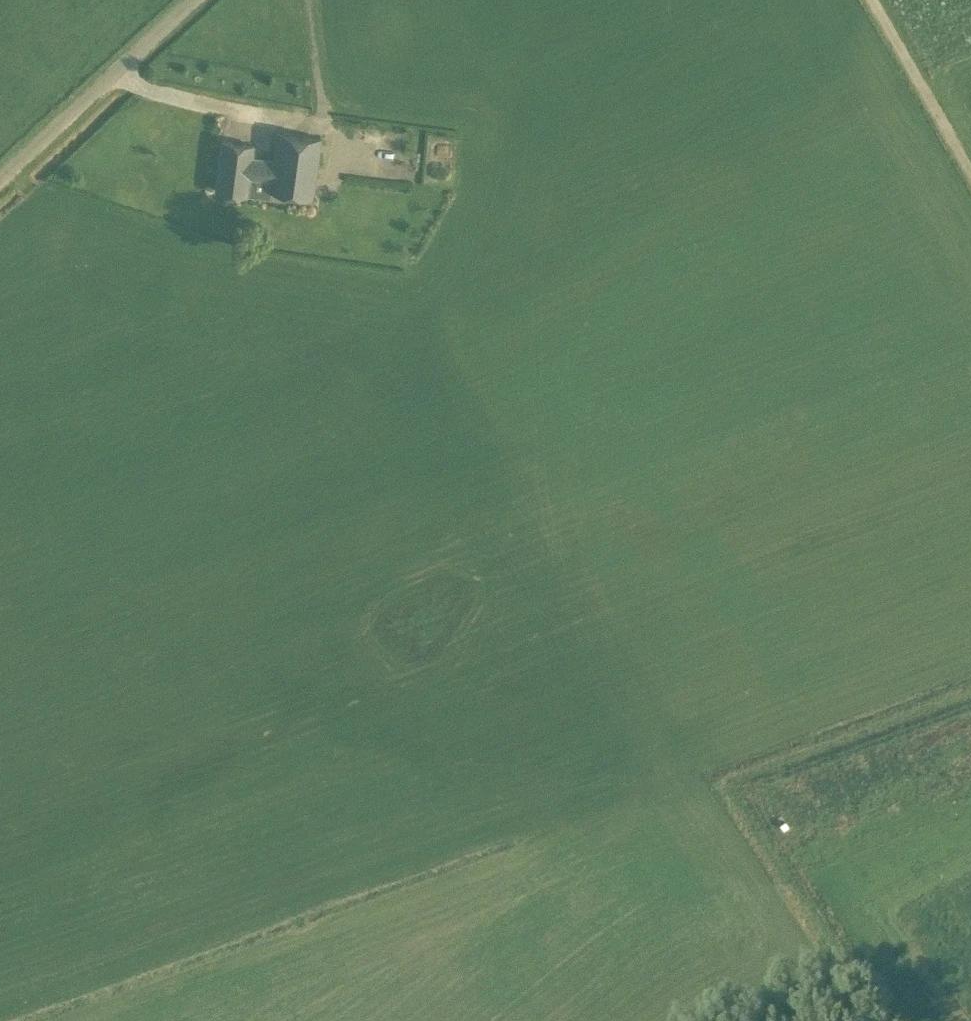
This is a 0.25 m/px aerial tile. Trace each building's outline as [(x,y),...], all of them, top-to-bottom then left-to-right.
[(268,191),(314,197),(322,138),(276,132),(272,160),(251,157),(253,145),(222,141),(216,190),(246,195),(249,176),(270,179),(268,191)]
